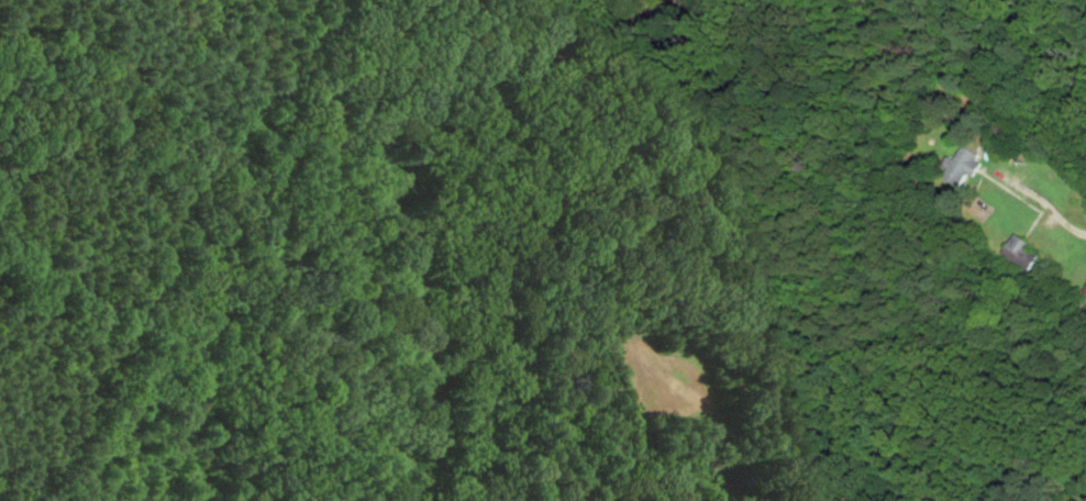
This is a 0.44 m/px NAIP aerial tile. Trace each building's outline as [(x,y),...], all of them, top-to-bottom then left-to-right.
[(954,158),(943,174),(964,187),(972,175),(977,178),(985,165),(979,162),(984,155),(968,144),(958,160),(954,158)] [(1033,250),(1036,246),(1021,233),(1006,251),(1031,272),(1043,258),(1033,250)]
